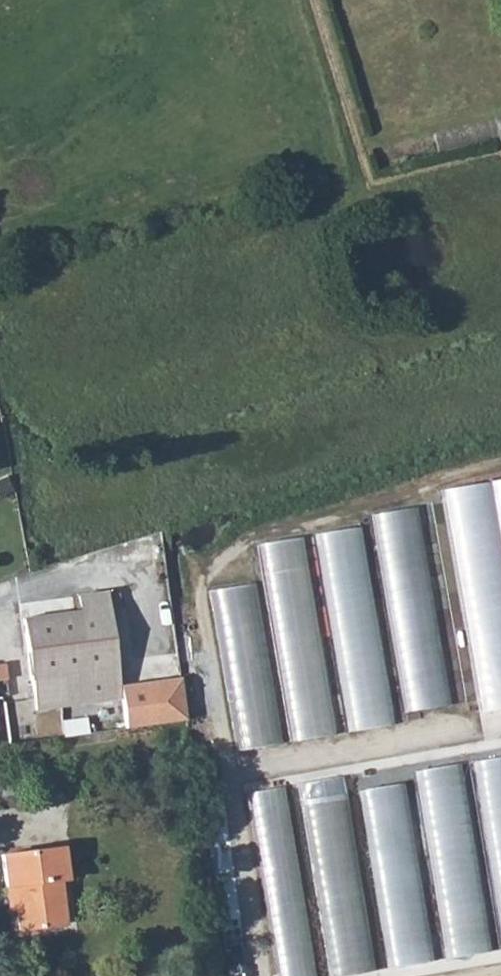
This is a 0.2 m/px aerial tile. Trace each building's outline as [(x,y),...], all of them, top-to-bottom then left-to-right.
[(429,133),(435,152),(500,134),(500,116),(486,116),(429,133)] [(490,482),(500,548),(500,480),(490,482)] [(490,482),(443,489),(479,711),(500,708),(500,548),(490,482)] [(402,710),(450,702),(419,507),(371,515),(402,710)] [(391,725),(359,528),(317,534),(349,732),(391,725)] [(291,741),(334,734),(302,537),(260,544),(291,741)] [(283,744),(257,585),(211,592),(237,751),(283,744)] [(77,610),(23,618),(30,675),(37,675),(42,710),(120,698),(104,591),(75,594),(77,610)] [(171,699),(173,713),(185,711),(182,685),(160,687),(162,700),(171,699)] [(159,705),(134,708),(137,728),(162,725),(159,705)] [(500,949),(500,758),(470,763),(500,949)] [(415,769),(446,956),(489,949),(459,762),(415,769)] [(360,790),(389,968),(433,961),(404,783),(360,790)] [(251,795),(280,975),(318,975),(287,789),(251,795)] [(330,975),(339,975),(376,970),(348,799),(302,806),(330,975)] [(68,882),(65,848),(0,854),(5,889),(12,889),(16,929),(66,924),(62,883),(68,882)]
